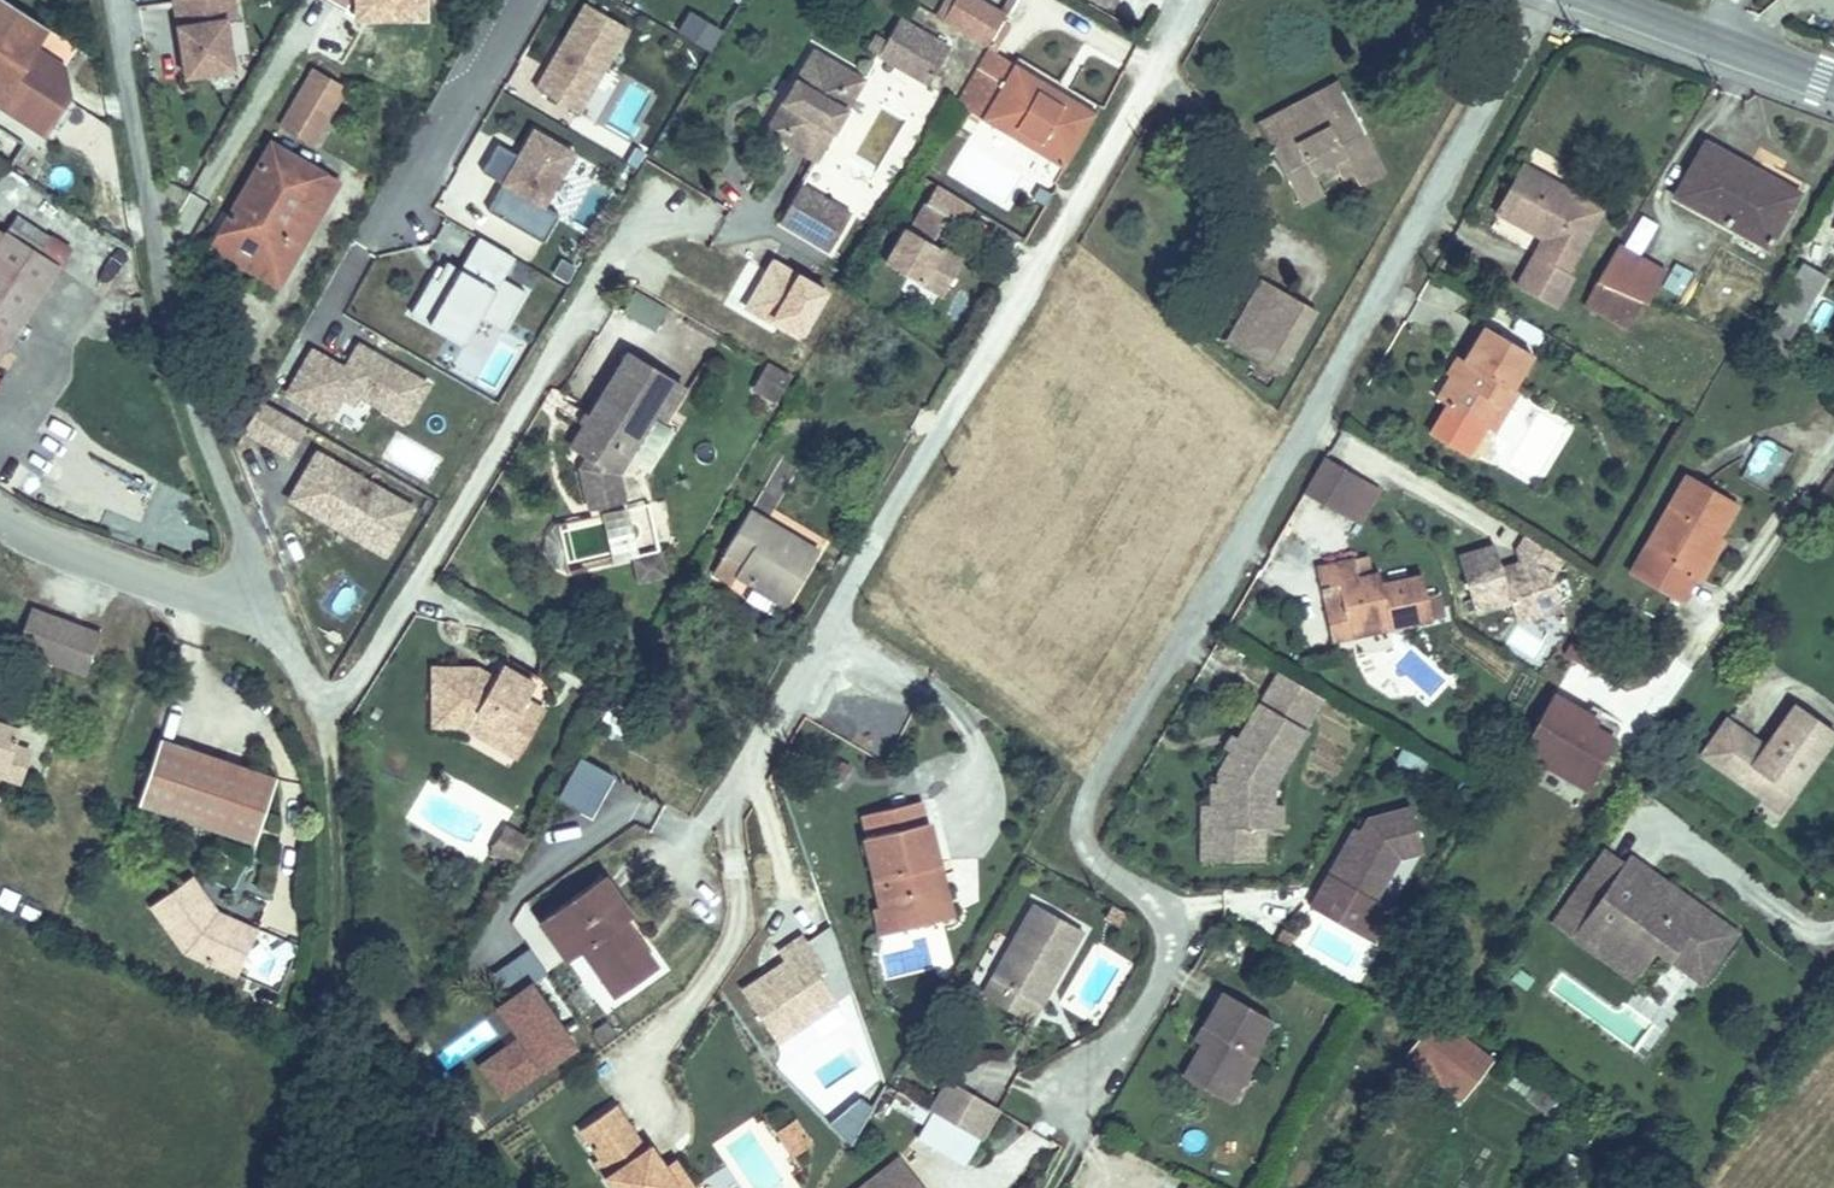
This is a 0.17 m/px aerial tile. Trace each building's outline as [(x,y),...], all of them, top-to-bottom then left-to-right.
[(5,0),(0,0),(0,105),(45,134),(69,97),(63,67),(34,48),(47,28),(5,0)] [(180,40),(187,39),(189,50),(181,51),(185,76),(233,69),(225,19),(236,18),(233,0),(173,0),(180,40)] [(411,0),(355,0),(355,25),(411,24),(411,0)] [(935,16),(987,46),(1006,14),(1000,10),(983,0),(955,0),(953,3),(949,0),(944,0),(935,16)] [(1000,10),(1006,14),(1014,0),(1005,0),(1000,10)] [(542,88),(583,111),(628,33),(588,10),(542,88)] [(687,12),(675,33),(709,54),(722,33),(687,12)] [(899,18),(894,26),(920,41),(925,33),(899,18)] [(920,41),(894,26),(877,54),(928,84),(949,47),(925,33),(920,41)] [(187,39),(180,40),(181,51),(189,50),(187,39)] [(987,46),(955,102),(1064,168),(1096,112),(987,46)] [(813,49),(765,131),(816,161),(864,79),(813,49)] [(345,88),(313,70),(281,125),(313,143),(345,88)] [(1257,123),(1268,145),(1280,139),(1274,126),(1305,109),(1310,119),(1347,100),(1337,81),(1257,123)] [(1280,139),(1268,145),(1283,171),(1304,160),(1311,172),(1312,171),(1331,161),(1339,175),(1350,170),(1357,183),(1384,170),(1347,100),(1310,119),(1305,109),(1274,126),(1280,139)] [(573,153),(533,130),(518,156),(497,144),(481,171),(502,183),(487,210),(542,242),(559,214),(543,205),(573,153)] [(1758,170),(1705,142),(1675,196),(1769,248),(1797,197),(1756,174),(1758,170)] [(324,174),(271,143),(219,233),(273,264),(324,174)] [(24,147),(13,166),(33,177),(44,158),(24,147)] [(1304,160),(1283,171),(1297,199),(1320,187),(1312,171),(1311,172),(1304,160)] [(1534,173),(1523,166),(1498,211),(1509,218),(1534,173)] [(1800,193),(1758,170),(1756,174),(1797,197),(1800,193)] [(1558,186),(1534,173),(1509,218),(1544,237),(1554,243),(1544,261),(1534,255),(1516,285),(1555,307),(1572,276),(1565,272),(1600,209),(1558,186)] [(219,233),(211,248),(279,287),(339,183),(324,174),(273,264),(219,233)] [(851,214),(801,184),(779,221),(829,251),(851,214)] [(962,224),(973,207),(936,184),(909,228),(904,225),(883,259),(940,294),(961,260),(931,241),(947,215),(962,224)] [(1052,194),(1039,186),(1033,198),(1046,205),(1052,194)] [(48,238),(16,217),(6,232),(38,253),(48,238)] [(5,232),(0,240),(0,265),(42,291),(58,266),(5,232)] [(515,257),(478,237),(460,269),(447,261),(437,279),(431,276),(410,313),(435,327),(441,316),(471,333),(480,318),(502,330),(525,291),(502,279),(515,257)] [(1554,243),(1544,237),(1534,255),(1544,261),(1554,243)] [(1665,271),(1619,244),(1597,281),(1602,284),(1641,301),(1647,303),(1665,271)] [(1826,275),(1803,262),(1766,328),(1789,341),(1826,275)] [(42,291),(0,265),(0,355),(42,291)] [(438,265),(431,276),(437,279),(443,268),(438,265)] [(1277,288),(1262,279),(1226,342),(1241,350),(1277,288)] [(1602,284),(1597,281),(1585,306),(1590,309),(1602,284)] [(1602,284),(1590,309),(1626,329),(1641,301),(1602,284)] [(621,310),(654,330),(667,308),(635,288),(621,310)] [(1279,373),(1315,310),(1277,288),(1241,350),(1279,373)] [(441,316),(435,327),(465,344),(471,333),(441,316)] [(1544,334),(1518,318),(1511,330),(1538,345),(1544,334)] [(1452,374),(1451,375),(1437,398),(1482,424),(1495,401),(1498,403),(1508,387),(1511,389),(1512,388),(1532,354),(1485,326),(1464,360),(1464,361),(1468,364),(1459,379),(1452,374)] [(313,350),(288,394),(330,419),(342,398),(353,404),(358,395),(406,423),(428,384),(360,345),(346,369),(313,350)] [(581,467),(591,506),(625,498),(618,473),(656,411),(651,408),(668,378),(628,353),(572,446),(589,455),(581,467)] [(1452,374),(1459,379),(1468,364),(1464,361),(1464,360),(1457,356),(1447,373),(1451,375),(1452,374)] [(795,378),(774,367),(760,390),(781,402),(795,378)] [(684,387),(668,378),(651,408),(656,411),(666,417),(684,387)] [(1495,401),(1482,424),(1494,432),(1518,391),(1512,388),(1511,389),(1508,387),(1498,403),(1495,401)] [(245,433),(286,457),(303,429),(261,405),(245,433)] [(1775,490),(1791,451),(1758,438),(1743,477),(1775,490)] [(411,507),(319,457),(293,505),(385,555),(411,507)] [(1377,490),(1323,458),(1304,492),(1358,523),(1377,490)] [(1716,537),(1717,536),(1736,502),(1688,474),(1631,574),(1679,602),(1694,576),(1695,574),(1689,571),(1707,540),(1705,538),(1708,532),(1716,537)] [(625,498),(591,506),(593,515),(558,523),(557,522),(547,535),(546,550),(554,564),(568,572),(568,570),(635,556),(634,555),(660,549),(649,502),(627,508),(625,498)] [(726,550),(713,572),(729,581),(732,583),(737,574),(754,583),(746,598),(779,619),(788,603),(787,603),(818,552),(766,522),(748,511),(726,550)] [(1716,537),(1708,532),(1705,538),(1707,540),(1689,571),(1695,574),(1694,576),(1702,580),(1725,540),(1717,536),(1716,537)] [(1561,608),(1552,578),(1564,558),(1526,535),(1516,552),(1518,561),(1520,567),(1503,572),(1501,566),(1494,545),(1458,556),(1476,613),(1511,602),(1517,622),(1561,608)] [(660,549),(634,555),(635,556),(640,579),(667,573),(662,549),(660,549)] [(1368,556),(1317,567),(1321,587),(1338,583),(1348,628),(1388,620),(1390,629),(1444,617),(1439,593),(1427,596),(1423,576),(1382,585),(1379,573),(1358,578),(1357,574),(1371,571),(1368,556)] [(1501,566),(1503,572),(1520,567),(1518,561),(1501,566)] [(1338,583),(1321,587),(1332,641),(1390,629),(1388,620),(1348,628),(1338,583)] [(84,675),(100,632),(31,607),(15,650),(84,675)] [(491,685),(460,667),(432,667),(433,724),(477,723),(473,730),(499,746),(510,727),(526,727),(525,700),(535,683),(502,665),(495,677),(491,685)] [(477,667),(460,667),(491,685),(495,677),(477,667)] [(1212,783),(1212,805),(1212,807),(1223,807),(1223,826),(1216,826),(1216,861),(1262,861),(1262,828),(1262,826),(1254,826),(1254,807),(1271,808),(1271,804),(1271,786),(1305,729),(1304,728),(1322,697),(1279,671),(1260,702),(1238,738),(1237,740),(1246,745),(1240,754),(1232,749),(1231,751),(1219,772),(1219,783),(1212,783)] [(639,704),(618,691),(600,724),(621,735),(639,704)] [(1522,751),(1586,788),(1614,739),(1594,728),(1598,720),(1588,715),(1587,714),(1554,695),(1522,751)] [(516,755),(542,710),(525,700),(526,727),(510,727),(499,746),(516,755)] [(1740,782),(1763,799),(1774,782),(1791,794),(1815,761),(1807,755),(1813,748),(1820,753),(1833,734),(1833,731),(1796,703),(1764,748),(1740,782)] [(1701,755),(1724,770),(1748,736),(1726,720),(1701,755)] [(20,729),(0,722),(0,769),(6,771),(14,746),(20,729)] [(1240,754),(1246,745),(1237,740),(1238,738),(1233,735),(1225,748),(1231,751),(1232,749),(1240,754)] [(1764,748),(1748,736),(1724,770),(1740,782),(1764,748)] [(255,843),(276,777),(160,739),(138,804),(255,843)] [(30,751),(14,746),(6,771),(0,769),(0,776),(19,782),(30,751)] [(1820,753),(1813,748),(1807,755),(1815,761),(1820,753)] [(557,802),(594,820),(616,776),(579,758),(557,802)] [(1774,782),(1763,799),(1780,810),(1791,794),(1774,782)] [(920,801),(862,815),(867,836),(864,837),(881,907),(881,908),(896,904),(901,928),(941,918),(930,875),(927,875),(925,866),(938,863),(928,822),(925,822),(920,801)] [(1280,804),(1271,804),(1271,808),(1254,807),(1254,826),(1262,826),(1262,828),(1280,828),(1280,804)] [(1202,861),(1216,861),(1216,826),(1223,826),(1223,807),(1212,807),(1212,805),(1202,805),(1202,861)] [(1368,818),(1359,833),(1353,843),(1348,840),(1310,907),(1356,933),(1375,899),(1398,857),(1423,851),(1411,806),(1368,818)] [(504,827),(495,843),(520,857),(529,841),(504,827)] [(1359,833),(1354,829),(1348,840),(1353,843),(1359,833)] [(495,843),(491,848),(516,863),(520,857),(495,843)] [(1661,893),(1625,867),(1605,853),(1555,924),(1633,979),(1655,947),(1669,957),(1687,932),(1696,939),(1694,942),(1716,958),(1734,933),(1711,917),(1708,922),(1698,915),(1702,911),(1666,885),(1661,893)] [(1630,859),(1625,867),(1661,893),(1666,885),(1630,859)] [(941,918),(951,916),(938,863),(925,866),(927,875),(930,875),(941,918)] [(604,875),(561,905),(540,920),(556,943),(571,933),(583,949),(615,995),(657,966),(639,941),(624,920),(632,914),(619,897),(604,875)] [(238,929),(212,917),(209,913),(214,909),(191,877),(151,905),(185,951),(221,968),(238,929)] [(1375,899),(1356,933),(1371,942),(1391,908),(1375,899)] [(1082,931),(1034,903),(992,978),(1040,1005),(1050,987),(1045,984),(1061,957),(1066,960),(1082,931)] [(881,907),(876,908),(881,933),(901,928),(896,904),(881,908),(881,907)] [(236,974),(256,929),(217,912),(214,909),(209,913),(212,917),(238,929),(221,968),(236,974)] [(1687,932),(1669,957),(1701,979),(1716,958),(1694,942),(1696,939),(1687,932)] [(583,949),(571,933),(556,943),(568,959),(583,949)] [(759,981),(740,994),(775,1045),(836,1006),(818,978),(825,972),(802,938),(777,954),(784,965),(767,976),(770,981),(762,986),(759,981)] [(889,977),(923,971),(919,948),(885,954),(889,977)] [(492,975),(507,999),(546,975),(530,950),(492,975)] [(1061,957),(1045,984),(1050,987),(1066,960),(1061,957)] [(1566,1001),(1576,985),(1558,973),(1548,989),(1566,1001)] [(767,976),(759,981),(762,986),(770,981),(767,976)] [(1040,1005),(992,978),(983,994),(1032,1021),(1040,1005)] [(498,1106),(579,1053),(534,984),(495,1009),(515,1040),(472,1068),(498,1106)] [(1209,1031),(1201,1045),(1183,1076),(1220,1097),(1236,1069),(1246,1075),(1256,1058),(1251,1055),(1272,1020),(1223,992),(1203,1027),(1209,1031)] [(1435,1016),(1404,1055),(1463,1100),(1493,1061),(1435,1016)] [(444,1067),(496,1039),(488,1025),(436,1052),(444,1067)] [(1209,1031),(1203,1027),(1195,1041),(1201,1045),(1209,1031)] [(1246,1075),(1236,1069),(1220,1097),(1230,1103),(1246,1075)] [(973,1095),(948,1080),(930,1110),(956,1126),(973,1095)] [(1547,1090),(1538,1103),(1590,1139),(1600,1126),(1547,1090)] [(982,1140),(999,1110),(973,1095),(956,1126),(982,1140)] [(585,1128),(604,1156),(599,1159),(619,1187),(687,1187),(670,1164),(661,1171),(646,1150),(641,1153),(611,1110),(585,1128)] [(781,1140),(801,1126),(795,1118),(775,1131),(781,1140)] [(801,1126),(781,1140),(792,1157),(812,1142),(801,1126)] [(898,1160),(862,1187),(920,1187),(898,1160)]
